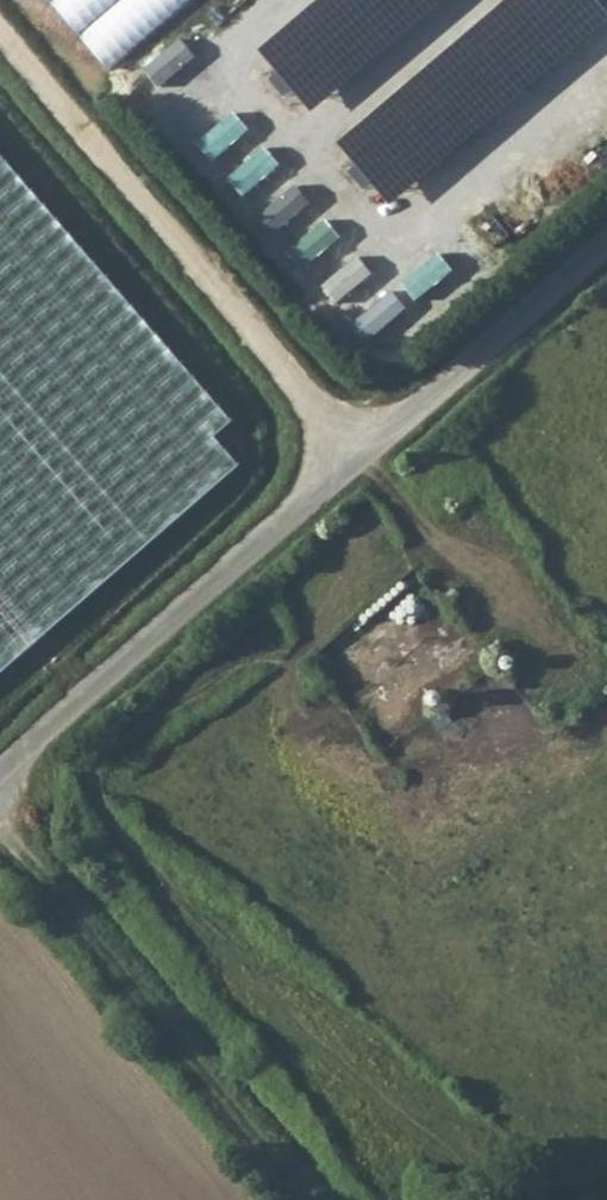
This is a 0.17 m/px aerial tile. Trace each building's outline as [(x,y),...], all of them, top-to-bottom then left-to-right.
[(110,70),(193,0),(51,0),(110,70)] [(235,474),(229,445),(226,427),(0,164),(0,678),(235,474)]
